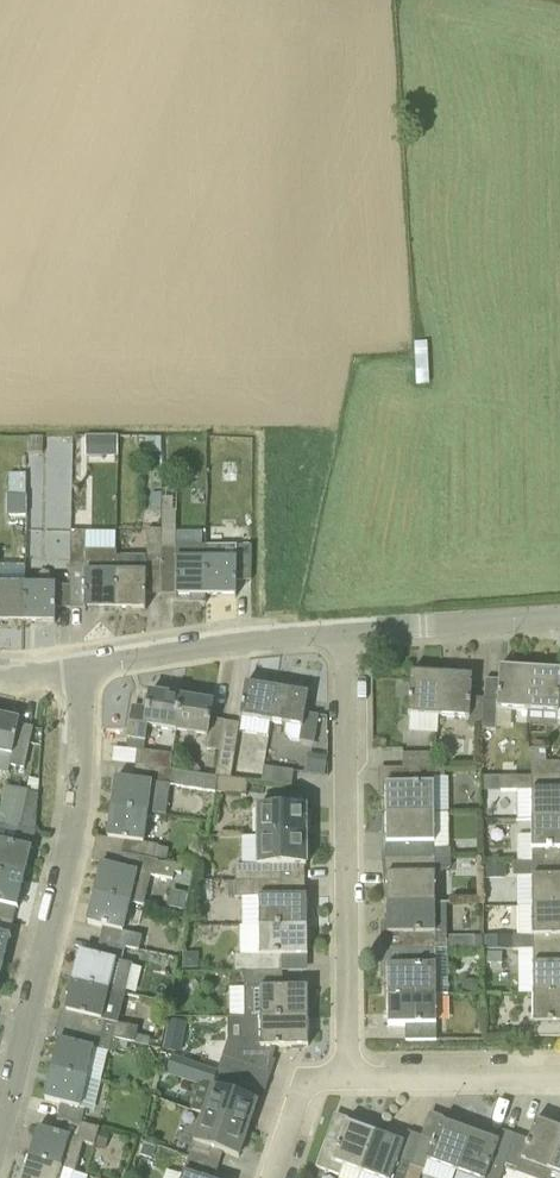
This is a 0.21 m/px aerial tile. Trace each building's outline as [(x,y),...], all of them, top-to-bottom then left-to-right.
[(99,456),(117,456),(117,437),(99,437),(99,456)] [(29,514),(28,471),(9,471),(10,514),(29,514)] [(146,594),(161,594),(161,529),(147,529),(146,557),(115,556),(114,608),(146,608),(146,594)] [(176,595),(206,595),(207,546),(176,545),(176,544),(172,544),(172,530),(161,529),(161,594),(176,594),(176,595)] [(85,608),(114,608),(115,556),(115,552),(85,551),(85,532),(70,532),(69,586),(69,607),(85,607),(85,608)] [(207,546),(206,595),(236,596),(237,581),(252,581),(252,546),(207,546)] [(25,621),(25,585),(0,585),(0,620),(25,621)] [(56,607),(69,607),(69,586),(25,585),(25,621),(55,621),(56,607)] [(512,710),(527,711),(530,669),(500,667),(499,680),(486,679),(485,699),(482,730),(496,731),(496,728),(511,729),(512,710)] [(527,711),(530,711),(530,724),(557,726),(557,724),(559,724),(559,670),(530,669),(527,711)] [(408,715),(439,717),(441,674),(411,672),(408,715)] [(469,729),(482,730),(485,699),(471,698),(472,676),(441,674),(439,717),(470,719),(469,729)] [(240,718),(271,723),(277,689),(246,684),(240,718)] [(277,689),(271,723),(303,728),(308,694),(277,689)] [(148,727),(177,731),(183,697),(150,692),(147,708),(133,706),(126,748),(133,749),(134,739),(146,741),(148,727)] [(205,748),(218,750),(223,720),(211,718),(214,702),(183,697),(177,731),(207,736),(205,748)] [(8,774),(9,766),(23,769),(32,728),(18,725),(19,721),(0,716),(0,773),(8,774)] [(223,720),(218,750),(214,777),(217,778),(232,779),(240,722),(223,720)] [(531,749),(532,764),(548,764),(548,749),(531,749)] [(170,771),(173,755),(136,750),(134,765),(170,771)] [(307,772),(328,773),(329,754),(308,753),(307,772)] [(403,769),(434,769),(434,754),(403,755),(403,769)] [(237,771),(262,772),(262,759),(237,758),(237,771)] [(559,819),(559,764),(548,764),(532,764),(532,777),(500,777),(500,790),(532,790),(532,819),(559,819)] [(109,808),(148,813),(168,815),(172,787),(216,793),(217,778),(214,777),(170,771),(134,765),(132,780),(113,777),(109,808)] [(262,783),(291,787),(294,772),(264,768),(262,783)] [(387,814),(434,814),(434,778),(444,778),(444,768),(434,769),(403,769),(403,784),(386,785),(387,814)] [(217,778),(216,793),(246,797),(248,781),(232,779),(217,778)] [(35,831),(38,794),(28,793),(29,792),(6,787),(0,816),(0,826),(35,831)] [(258,837),(306,836),(305,807),(258,807),(258,837)] [(120,854),(157,862),(157,861),(155,860),(157,847),(144,844),(148,813),(109,808),(105,838),(122,841),(120,854)] [(404,860),(435,860),(435,859),(451,858),(451,849),(435,849),(434,814),(387,814),(387,844),(404,844),(404,860)] [(559,863),(559,819),(532,819),(532,863),(532,864),(559,863)] [(24,878),(35,831),(0,826),(0,873),(24,878)] [(236,882),(281,882),(281,866),(306,866),(306,836),(258,837),(258,866),(235,866),(236,882)] [(93,893),(131,902),(138,874),(173,882),(175,873),(181,874),(182,867),(157,862),(120,854),(117,868),(100,864),(93,893)] [(388,905),(435,904),(435,860),(404,860),(404,875),(387,876),(388,905)] [(533,876),(533,907),(559,907),(559,863),(532,864),(532,863),(513,863),(513,876),(533,876)] [(16,908),(24,878),(0,873),(0,905),(16,908)] [(259,927),(307,926),(306,897),(281,897),(281,882),(236,882),(236,898),(259,897),(259,927)] [(171,891),(169,910),(188,911),(189,892),(171,891)] [(98,942),(134,950),(138,951),(142,937),(123,933),(131,902),(93,893),(86,924),(101,928),(98,942)] [(405,951),(436,950),(459,950),(459,940),(447,940),(435,940),(435,904),(388,905),(388,935),(405,935),(405,951)] [(559,951),(559,907),(533,907),(533,936),(513,936),(513,950),(533,950),(533,951),(559,951)] [(251,972),(282,973),(282,956),(307,956),(307,926),(259,927),(259,956),(235,957),(235,973),(251,972)] [(3,967),(10,936),(0,934),(0,967),(3,967)] [(73,983),(109,991),(116,963),(121,964),(122,962),(131,964),(134,950),(98,942),(95,956),(80,953),(73,983)] [(388,997),(436,996),(436,950),(405,951),(405,966),(388,966),(388,997)] [(559,994),(559,951),(533,951),(534,995),(559,994)] [(488,953),(488,964),(504,964),(504,953),(488,953)] [(260,1018),(308,1017),(307,988),(282,988),(282,973),(251,972),(251,989),(260,989),(260,1018)] [(78,1031),(113,1038),(113,1037),(149,1045),(151,1038),(135,1034),(137,1027),(119,1023),(125,995),(116,993),(109,991),(73,983),(65,1012),(81,1016),(78,1031)] [(534,995),(534,1037),(559,1037),(559,994),(534,995)] [(436,996),(388,997),(389,1026),(406,1026),(406,1041),(437,1041),(436,996)] [(247,1082),(251,1069),(258,1048),(308,1047),(308,1017),(260,1018),(239,1018),(240,1038),(230,1039),(222,1058),(217,1072),(247,1082)] [(169,1020),(166,1053),(184,1054),(187,1021),(169,1020)] [(52,1071),(88,1079),(102,1083),(109,1054),(112,1040),(113,1038),(78,1031),(75,1045),(60,1041),(52,1071)] [(203,1115),(248,1130),(257,1103),(241,1098),(247,1082),(217,1072),(217,1073),(200,1068),(195,1081),(201,1083),(191,1112),(203,1115)] [(58,1119),(82,1125),(86,1110),(81,1109),(88,1079),(52,1071),(45,1101),(61,1105),(58,1119)] [(189,1158),(218,1168),(223,1154),(239,1159),(248,1130),(203,1115),(189,1158)] [(29,1160),(61,1169),(75,1173),(83,1144),(104,1150),(109,1133),(99,1130),(99,1129),(82,1125),(58,1119),(55,1133),(39,1128),(29,1160)] [(551,1170),(559,1145),(559,1129),(536,1120),(529,1141),(518,1137),(506,1165),(519,1170),(522,1160),(551,1170)] [(428,1161),(457,1172),(471,1132),(442,1122),(434,1142),(421,1138),(411,1166),(424,1171),(428,1161)] [(333,1163),(362,1173),(376,1134),(346,1123),(339,1144),(326,1139),(315,1168),(329,1173),(333,1163)] [(506,1165),(518,1137),(503,1131),(499,1142),(471,1132),(457,1172),(474,1177),(486,1177),(493,1160),(506,1165)] [(362,1173),(376,1177),(406,1177),(410,1166),(411,1166),(421,1138),(408,1133),(404,1144),(376,1134),(362,1173)] [(551,1170),(559,1173),(559,1145),(551,1170)] [(218,1168),(189,1158),(182,1177),(215,1177),(218,1168)] [(61,1169),(29,1160),(24,1177),(59,1177),(61,1169)]
